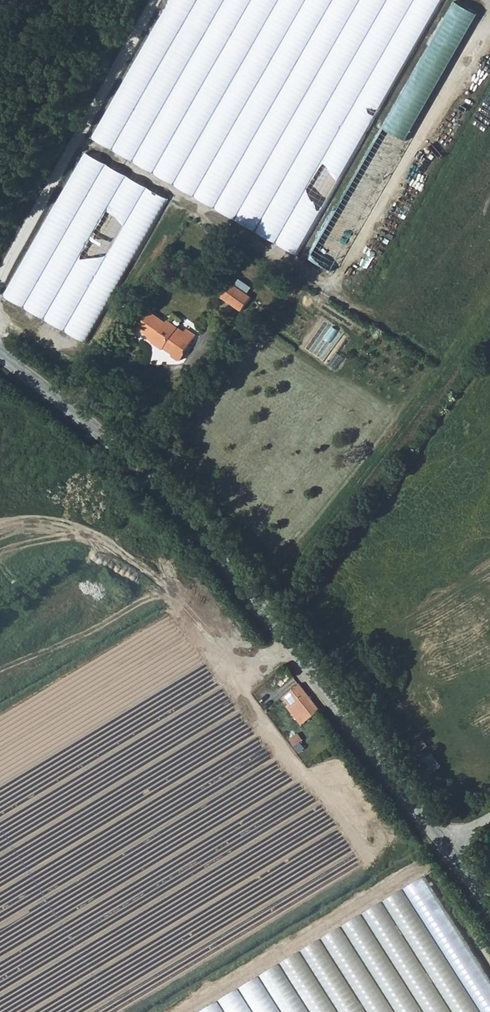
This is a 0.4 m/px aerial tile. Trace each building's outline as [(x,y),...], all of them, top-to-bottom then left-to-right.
[(95,134),(298,250),(442,0),(172,0),(95,134)] [(168,198),(85,152),(6,295),(89,341),(168,198)] [(255,296),(235,282),(226,295),(246,309),(255,296)] [(170,320),(168,323),(152,311),(140,328),(155,339),(152,343),(163,351),(165,349),(175,356),(174,359),(179,363),(184,361),(187,358),(188,355),(187,351),(197,336),(188,330),(186,332),(170,320)] [(290,709),(297,703),(311,722),(325,712),(304,686),(284,700),(290,709)] [(302,728),(311,722),(297,703),(290,709),(288,710),(302,728)] [(289,735),(293,744),(301,739),(297,730),(289,735)] [(436,771),(444,767),(437,753),(429,757),(436,771)] [(423,875),(197,1011),(489,1011),(489,980),(423,875)]
